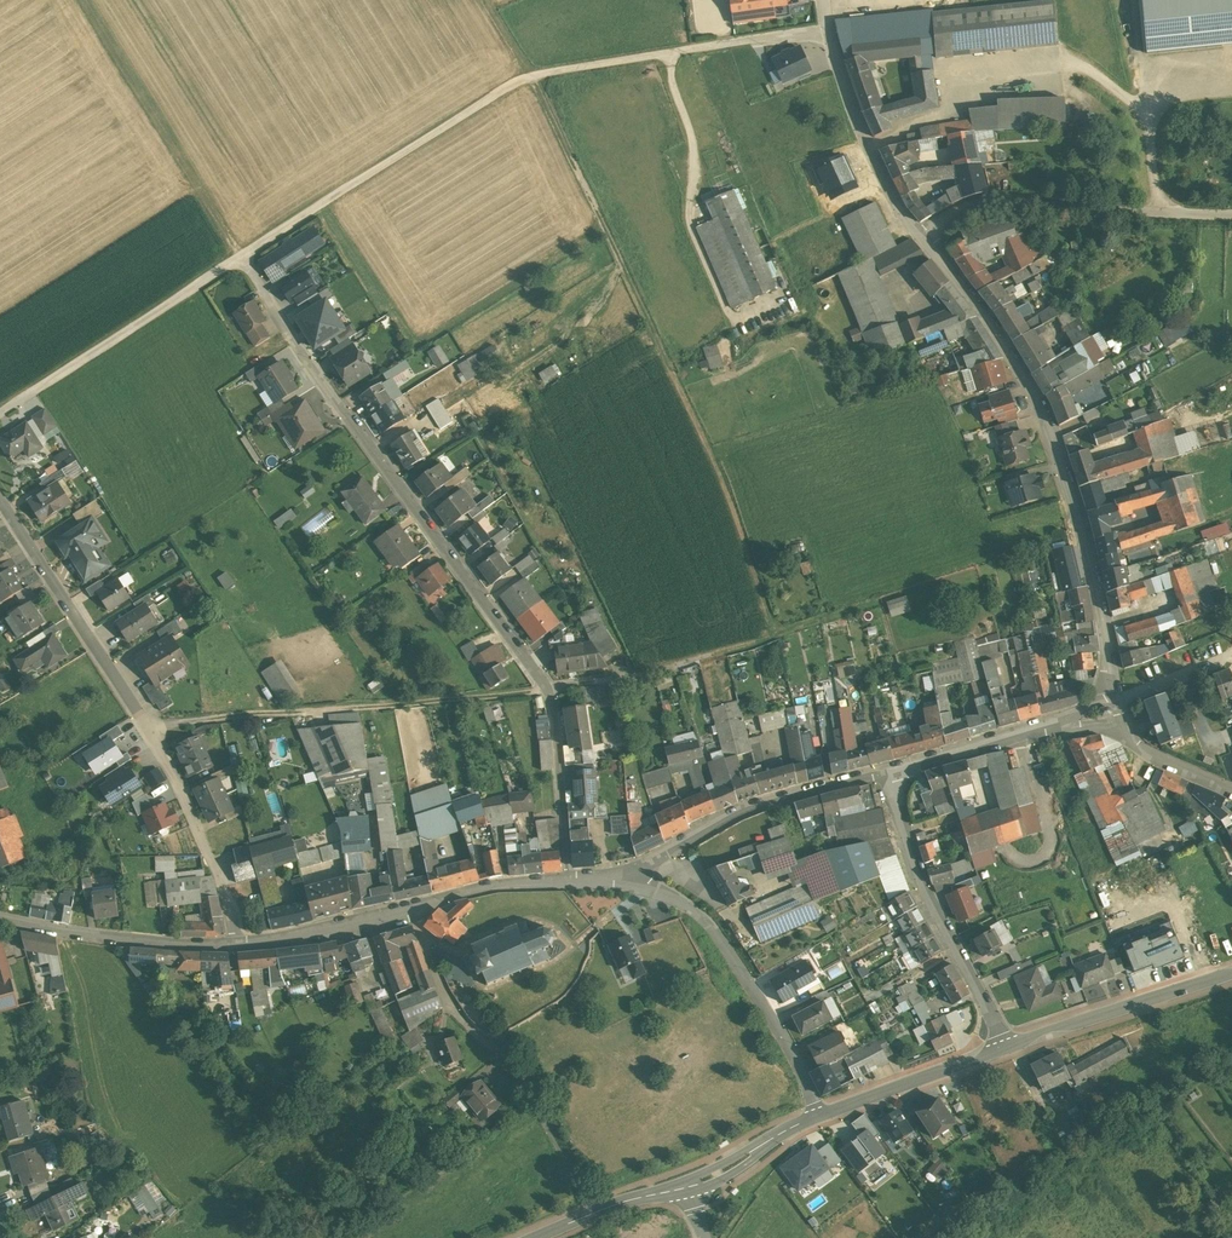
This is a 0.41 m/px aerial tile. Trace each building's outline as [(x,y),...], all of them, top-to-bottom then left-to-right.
[(734,24),(791,16),(789,6),(788,0),(731,0),(734,24)] [(935,38),(936,53),(936,58),(1059,46),(1054,0),(1050,0),(932,13),(935,38)] [(1147,53),(1231,45),(1231,0),(1141,0),(1147,53)] [(932,11),(850,19),(853,47),(864,46),(918,40),(935,38),(932,13),(932,11)] [(840,48),(845,61),(855,58),(853,47),(850,19),(837,21),(840,48)] [(935,38),(918,40),(920,55),(929,54),(936,53),(935,38)] [(918,40),(864,46),(866,60),(873,59),(920,55),(918,40)] [(868,71),(865,60),(866,60),(864,46),(853,47),(855,58),(845,61),(862,111),(880,106),(868,71)] [(800,47),(773,60),(783,81),(793,77),(794,79),(811,71),(800,47)] [(911,64),(913,73),(932,70),(929,54),(920,55),(921,62),(911,64)] [(866,60),(865,60),(868,71),(877,69),(873,59),(866,60)] [(909,101),(910,108),(912,114),(938,108),(937,103),(932,70),(913,73),(917,98),(909,101)] [(998,110),(999,131),(1066,129),(1065,98),(998,100),(998,110)] [(886,121),(912,114),(910,108),(909,101),(882,108),(886,121)] [(889,131),(886,121),(882,108),(882,106),(880,106),(862,111),(872,137),(889,131)] [(970,117),(973,132),(993,131),(999,131),(998,110),(969,110),(970,117)] [(938,125),(939,137),(948,136),(973,132),(970,117),(937,122),(938,125)] [(920,131),(921,140),(939,137),(938,125),(920,128),(920,131)] [(905,133),(906,143),(908,142),(916,141),(921,140),(920,131),(905,133)] [(993,131),(973,132),(977,154),(997,151),(993,131)] [(977,154),(973,132),(948,136),(955,166),(979,164),(977,154)] [(916,141),(908,142),(910,151),(918,149),(916,141)] [(906,143),(896,145),(899,152),(910,151),(908,142),(906,143)] [(899,152),(896,145),(880,150),(893,180),(910,173),(906,166),(905,165),(899,152)] [(919,155),(918,149),(910,151),(899,152),(905,165),(906,166),(913,163),(911,159),(919,155)] [(824,183),(830,195),(858,182),(845,154),(813,169),(820,185),(824,183)] [(979,164),(955,166),(958,177),(961,189),(963,198),(963,199),(987,193),(979,164)] [(955,166),(936,168),(938,179),(958,177),(955,166)] [(910,173),(893,180),(906,206),(916,201),(911,192),(918,189),(914,181),(924,178),(925,181),(938,179),(936,168),(923,169),(910,173)] [(926,212),(916,201),(906,206),(920,222),(963,198),(961,189),(947,195),(940,201),(941,202),(926,212)] [(715,221),(751,303),(778,292),(734,192),(708,204),(715,221)] [(866,260),(872,257),(894,246),(875,203),(846,216),(866,260)] [(964,241),(966,241),(1010,225),(1004,212),(960,228),(964,241)] [(696,229),(732,312),(751,303),(715,221),(696,229)] [(1010,225),(966,241),(971,253),(1001,242),(1016,237),(1010,225)] [(313,230),(262,263),(275,282),(284,276),(281,271),(316,249),(311,241),(318,237),(313,230)] [(1016,237),(1028,266),(1039,260),(1027,232),(1016,237)] [(1001,242),(1004,251),(1012,268),(1014,273),(1028,266),(1016,237),(1001,242)] [(894,246),(872,257),(880,276),(924,254),(918,249),(911,239),(894,246)] [(964,241),(947,249),(955,260),(971,253),(966,241),(964,241)] [(1001,242),(971,253),(976,261),(1004,251),(1001,242)] [(976,261),(971,253),(955,260),(966,276),(974,287),(989,278),(984,271),(983,272),(976,261)] [(1050,254),(1044,257),(1049,266),(1055,263),(1050,254)] [(870,355),(908,344),(899,324),(880,276),(872,257),(866,260),(838,273),(859,326),(863,339),(870,355)] [(1039,260),(1028,266),(1034,276),(1050,267),(1049,266),(1044,257),(1039,260)] [(930,260),(915,272),(934,295),(939,291),(949,283),(930,260)] [(1028,266),(1014,273),(1012,274),(1016,284),(1034,276),(1028,266)] [(1012,268),(989,278),(994,284),(996,283),(1012,274),(1014,273),(1012,268)] [(306,273),(303,274),(301,274),(296,277),(296,279),(282,288),(291,303),(295,300),(314,289),(315,288),(306,273)] [(989,278),(974,287),(979,292),(994,284),(989,278)] [(1036,280),(1028,284),(1032,292),(1040,288),(1036,280)] [(967,306),(949,283),(939,291),(954,311),(967,306)] [(1003,291),(996,283),(994,284),(979,292),(994,312),(1011,302),(1003,291)] [(1012,286),(1003,291),(1011,302),(1016,299),(1014,294),(1016,293),(1012,286)] [(317,295),(308,301),(313,310),(326,302),(334,296),(329,288),(317,295)] [(314,289),(295,300),(299,306),(308,301),(317,295),(314,289)] [(297,320),(306,334),(335,316),(326,302),(313,310),(297,320)] [(1011,302),(994,312),(1008,334),(1023,325),(1019,317),(1016,311),(1011,302)] [(253,303),(235,314),(247,333),(260,324),(265,321),(253,303)] [(954,311),(919,325),(924,337),(943,329),(976,316),(967,306),(954,311)] [(1051,307),(1039,314),(1043,324),(1057,317),(1051,307)] [(1072,307),(1057,317),(1073,346),(1089,337),(1072,307)] [(345,309),(340,312),(346,323),(350,320),(345,309)] [(1039,314),(1023,325),(1027,333),(1031,331),(1039,327),(1043,324),(1039,314)] [(335,316),(306,334),(315,348),(334,337),(344,330),(335,316)] [(916,317),(899,324),(908,344),(924,338),(919,325),(916,317)] [(976,317),(963,323),(968,332),(969,334),(983,326),(976,317)] [(1178,321),(1158,333),(1166,346),(1186,334),(1178,321)] [(963,323),(944,330),(947,340),(948,340),(968,332),(963,323)] [(269,338),(260,324),(247,333),(256,347),(269,338)] [(344,330),(334,337),(339,345),(357,333),(352,325),(344,330)] [(1008,334),(1012,341),(1027,333),(1023,325),(1008,334)] [(854,342),(863,339),(859,326),(849,330),(854,342)] [(995,345),(983,326),(969,334),(980,351),(988,363),(999,359),(1003,358),(995,345)] [(1039,327),(1031,331),(1033,336),(1041,331),(1039,327)] [(944,330),(943,329),(924,337),(927,344),(915,349),(928,380),(960,371),(948,340),(947,340),(944,330)] [(1027,333),(1012,341),(1027,365),(1042,355),(1038,348),(1040,347),(1033,336),(1031,331),(1027,333)] [(1059,365),(1050,371),(1060,387),(1063,385),(1086,372),(1097,366),(1095,363),(1102,359),(1089,337),(1073,346),(1077,353),(1058,364),(1059,365)] [(702,347),(710,369),(724,365),(717,343),(702,347)] [(493,344),(476,354),(482,364),(499,354),(493,344)] [(365,364),(353,345),(334,357),(339,365),(338,368),(340,371),(343,372),(346,376),(345,380),(349,385),(370,372),(371,368),(369,365),(365,364)] [(440,346),(428,353),(438,370),(449,363),(440,346)] [(988,363),(980,351),(964,356),(969,368),(971,368),(988,363)] [(1050,351),(1042,355),(1046,363),(1054,358),(1050,351)] [(476,354),(458,364),(467,382),(487,371),(482,364),(476,354)] [(1042,355),(1027,365),(1032,373),(1046,364),(1046,363),(1042,355)] [(988,363),(971,368),(977,391),(989,388),(1006,383),(999,359),(988,363)] [(1108,360),(1097,366),(1103,376),(1113,370),(1108,360)] [(263,362),(245,374),(251,383),(260,377),(259,376),(268,371),(263,362)] [(268,371),(259,376),(260,377),(276,402),(276,403),(281,400),(297,390),(291,381),(293,380),(281,362),(268,371)] [(381,376),(385,382),(393,378),(403,371),(399,364),(381,376)] [(1050,371),(1046,364),(1032,373),(1046,395),(1060,387),(1050,371)] [(1097,366),(1086,372),(1092,384),(1103,378),(1103,376),(1097,366)] [(539,374),(543,380),(554,373),(550,367),(539,374)] [(1060,387),(1046,395),(1051,404),(1054,414),(1073,405),(1069,396),(1075,393),(1092,384),(1086,372),(1063,385),(1060,387)] [(385,382),(381,385),(387,396),(386,397),(390,403),(404,395),(393,378),(385,382)] [(1006,383),(989,388),(991,395),(1008,390),(1006,383)] [(1146,383),(1131,390),(1136,401),(1142,398),(1142,399),(1151,395),(1146,383)] [(381,385),(380,384),(361,396),(372,414),(390,403),(386,397),(387,396),(381,385)] [(991,395),(989,395),(992,402),(980,406),(985,422),(998,418),(1015,413),(1013,406),(1015,402),(1011,400),(1008,390),(991,395)] [(438,399),(426,406),(434,419),(446,411),(438,399)] [(281,400),(276,403),(276,402),(267,408),(271,414),(285,406),(281,400)] [(292,410),(278,419),(280,423),(287,434),(287,437),(288,439),(291,440),(293,438),(294,437),(296,437),(301,445),(323,430),(321,428),(322,426),(320,425),(305,402),(292,410)] [(390,403),(372,414),(384,432),(403,420),(396,409),(394,410),(390,403)] [(271,414),(270,415),(275,423),(279,423),(280,423),(278,419),(292,410),(288,404),(285,406),(271,414)] [(1073,405),(1054,414),(1059,426),(1078,417),(1074,404),(1073,405)] [(1097,407),(1082,415),(1086,422),(1101,415),(1097,407)] [(271,414),(267,408),(260,412),(265,419),(270,415),(271,414)] [(1133,419),(1134,421),(1146,417),(1143,408),(1131,413),(1133,419)] [(57,427),(45,409),(32,418),(44,436),(57,427)] [(446,411),(434,419),(441,430),(453,422),(446,411)] [(1159,412),(1146,417),(1149,426),(1152,425),(1153,427),(1164,423),(1159,412)] [(1015,413),(998,418),(1000,425),(1016,420),(1017,420),(1015,413)] [(1146,417),(1134,421),(1137,431),(1149,426),(1146,417)] [(1133,419),(1107,429),(1108,431),(1094,436),(1097,446),(1114,441),(1113,440),(1135,432),(1137,431),(1134,421),(1133,419)] [(1000,425),(996,426),(1000,439),(1020,433),(1016,420),(1000,425)] [(1164,423),(1153,427),(1162,460),(1181,455),(1177,440),(1171,420),(1164,423)] [(0,440),(0,442),(10,458),(27,447),(32,455),(42,448),(27,423),(0,440)] [(1137,431),(1135,432),(1143,454),(1145,466),(1162,460),(1153,427),(1152,425),(1137,431)] [(413,432),(392,445),(407,469),(428,456),(413,432)] [(1020,433),(1000,439),(1008,464),(1011,466),(1015,465),(1017,462),(1027,458),(1024,447),(1030,445),(1026,435),(1021,437),(1020,433)] [(1189,436),(1177,440),(1181,455),(1194,452),(1189,436)] [(1087,450),(1069,456),(1079,486),(1098,480),(1096,474),(1087,450)] [(1143,454),(1100,467),(1102,472),(1104,478),(1145,466),(1143,454)] [(1162,461),(1147,466),(1149,473),(1164,468),(1162,461)] [(441,465),(417,482),(429,498),(445,486),(452,481),(441,465)] [(45,471),(50,478),(59,472),(54,466),(45,471)] [(50,478),(40,484),(44,490),(54,484),(66,477),(62,470),(59,472),(50,478)] [(452,481),(445,486),(449,491),(471,475),(467,470),(452,481)] [(1027,470),(1006,476),(1008,483),(1029,477),(1027,470)] [(1102,472),(1096,474),(1098,480),(1104,478),(1102,472)] [(1128,472),(1097,481),(1102,497),(1132,488),(1128,472)] [(1008,483),(1006,484),(1012,506),(1040,498),(1038,490),(1043,488),(1040,479),(1035,480),(1033,475),(1029,477),(1008,483)] [(1168,481),(1161,484),(1162,488),(1166,498),(1172,520),(1176,532),(1204,523),(1189,475),(1168,481)] [(387,510),(363,478),(342,493),(366,525),(387,510)] [(1160,479),(1148,482),(1149,483),(1151,491),(1162,488),(1161,484),(1160,479)] [(1097,481),(1079,487),(1087,512),(1105,507),(1102,497),(1097,481)] [(1134,487),(1136,495),(1151,491),(1149,483),(1134,487)] [(44,490),(28,500),(40,520),(66,503),(68,498),(64,493),(59,492),(54,484),(44,490)] [(1136,495),(1116,501),(1118,511),(1166,498),(1162,488),(1151,491),(1136,495)] [(462,490),(437,509),(450,527),(470,512),(475,508),(474,507),(462,490)] [(490,495),(474,507),(475,508),(470,512),(474,517),(495,502),(490,495)] [(95,501),(75,514),(82,525),(89,520),(90,521),(103,512),(95,501)] [(1105,507),(1087,512),(1095,539),(1109,535),(1106,525),(1121,522),(1118,511),(1116,501),(1114,501),(1115,505),(1105,507)] [(292,508),(275,519),(279,527),(297,516),(292,508)] [(392,509),(386,513),(390,519),(395,514),(392,509)] [(310,535),(328,522),(322,513),(304,526),(310,535)] [(82,525),(54,542),(60,551),(63,549),(85,583),(107,568),(92,546),(102,539),(90,521),(89,520),(82,525)] [(1126,534),(1120,534),(1117,535),(1121,550),(1122,549),(1150,540),(1176,532),(1172,520),(1126,534)] [(1201,531),(1205,541),(1231,532),(1227,521),(1201,531)] [(477,523),(458,538),(470,555),(490,540),(477,523)] [(417,558),(404,541),(408,538),(398,525),(376,541),(395,568),(400,566),(402,569),(417,558)] [(492,538),(497,545),(510,535),(506,529),(492,538)] [(1109,535),(1095,539),(1101,566),(1114,562),(1112,554),(1121,551),(1121,550),(1117,535),(1116,533),(1109,535)] [(1150,540),(1122,549),(1124,556),(1152,547),(1150,540)] [(1054,550),(1064,591),(1068,591),(1080,588),(1070,546),(1054,550)] [(3,556),(0,558),(0,567),(12,559),(7,552),(2,555),(3,556)] [(499,552),(479,567),(492,585),(513,570),(512,569),(509,571),(502,561),(504,559),(499,552)] [(529,556),(515,566),(520,573),(534,562),(529,556)] [(0,567),(0,574),(1,575),(10,569),(11,569),(16,566),(12,559),(0,567)] [(1207,559),(1170,572),(1175,586),(1183,613),(1186,622),(1203,615),(1202,612),(1215,608),(1210,593),(1218,590),(1207,559)] [(534,562),(520,573),(524,579),(525,580),(539,569),(534,562)] [(1114,562),(1101,566),(1102,572),(1113,569),(1115,569),(1114,562)] [(449,581),(437,565),(426,573),(418,579),(429,595),(449,581)] [(1165,565),(1154,569),(1157,576),(1167,573),(1165,565)] [(422,567),(408,577),(412,584),(418,579),(426,573),(422,567)] [(1115,569),(1113,569),(1118,589),(1125,587),(1127,586),(1125,576),(1123,567),(1115,569)] [(1152,567),(1142,571),(1145,580),(1152,578),(1157,576),(1154,569),(1153,569),(1152,567)] [(0,575),(0,599),(3,603),(17,594),(24,590),(24,589),(11,569),(10,569),(1,575),(0,575)] [(1113,569),(1102,572),(1107,593),(1118,589),(1113,569)] [(1142,571),(1125,576),(1127,586),(1132,585),(1142,582),(1145,580),(1142,571)] [(1157,576),(1152,578),(1157,591),(1175,586),(1170,572),(1167,573),(1157,576)] [(1142,583),(1132,586),(1135,596),(1136,599),(1157,591),(1152,578),(1145,580),(1142,582),(1142,583)] [(524,579),(500,596),(518,619),(538,605),(521,582),(525,580),(524,579)] [(105,588),(98,593),(109,611),(130,598),(118,580),(105,588)] [(100,581),(87,590),(91,597),(98,593),(105,588),(100,581)] [(1127,586),(1125,587),(1128,599),(1135,596),(1132,586),(1132,585),(1127,586)] [(30,586),(24,589),(24,590),(17,594),(21,600),(34,592),(30,586)] [(1075,606),(1089,603),(1088,596),(1086,587),(1080,588),(1068,591),(1070,600),(1071,607),(1075,606)] [(1118,589),(1107,593),(1111,615),(1130,610),(1128,599),(1125,587),(1118,589)] [(1059,602),(1070,600),(1068,591),(1064,591),(1057,593),(1059,602)] [(21,600),(19,601),(23,608),(32,602),(38,599),(34,592),(21,600)] [(148,595),(133,604),(137,610),(145,605),(147,609),(154,605),(148,595)] [(891,618),(912,612),(907,596),(886,602),(891,618)] [(0,622),(0,631),(2,634),(9,629),(17,641),(23,637),(46,623),(32,602),(23,608),(0,622)] [(1089,603),(1075,606),(1076,609),(1078,620),(1079,623),(1093,621),(1089,603)] [(555,626),(538,604),(538,605),(518,619),(535,643),(550,631),(556,627),(555,626)] [(137,610),(117,623),(128,642),(157,623),(147,609),(145,605),(137,610)] [(597,609),(585,612),(587,617),(581,618),(584,625),(592,623),(601,620),(598,614),(597,609)] [(1071,621),(1078,620),(1076,609),(1068,610),(1071,621)] [(1062,622),(1071,621),(1068,610),(1060,612),(1062,622)] [(1183,613),(1166,619),(1169,629),(1186,622),(1183,613)] [(601,620),(592,623),(594,629),(595,629),(597,634),(608,630),(604,619),(601,620)] [(1161,621),(1138,627),(1141,637),(1169,629),(1166,619),(1161,621)] [(182,632),(175,621),(157,632),(161,640),(173,633),(175,637),(182,632)] [(562,621),(555,626),(556,627),(550,631),(554,637),(562,631),(566,628),(562,621)] [(1093,621),(1079,623),(1080,627),(1080,630),(1094,628),(1093,621)] [(1062,624),(1023,633),(1024,635),(1028,651),(1038,649),(1066,643),(1066,641),(1064,634),(1062,624)] [(55,625),(43,633),(47,639),(53,635),(53,636),(60,632),(55,625)] [(1128,641),(1141,637),(1138,627),(1125,630),(1128,641)] [(1178,649),(1185,646),(1178,627),(1169,629),(1171,634),(1178,649)] [(1094,628),(1080,630),(1082,638),(1084,653),(1098,651),(1094,628)] [(554,637),(549,641),(550,650),(555,649),(565,647),(562,631),(554,637)] [(1073,632),(1064,634),(1066,641),(1074,640),(1073,632)] [(1169,652),(1178,649),(1171,634),(1167,636),(1163,637),(1165,644),(1169,652)] [(47,639),(14,660),(21,672),(42,658),(48,668),(66,656),(53,636),(53,635),(47,639)] [(1009,652),(1010,656),(1018,654),(1028,652),(1028,651),(1024,635),(1014,637),(1017,649),(1008,650),(1009,652)] [(985,677),(981,663),(976,646),(973,636),(954,640),(957,658),(959,665),(963,682),(971,680),(985,677)] [(171,637),(138,657),(153,681),(156,686),(158,684),(189,665),(171,637)] [(462,643),(472,659),(480,654),(470,638),(462,643)] [(1074,640),(1066,641),(1066,643),(1068,656),(1072,655),(1084,653),(1082,638),(1074,640)] [(1002,653),(1009,652),(1008,650),(1006,639),(976,646),(981,663),(993,659),(1003,657),(1002,653)] [(1121,656),(1138,651),(1135,641),(1119,646),(1121,656)] [(565,647),(555,649),(558,674),(605,667),(590,644),(565,647)] [(1158,657),(1169,652),(1165,644),(1156,646),(1158,657)] [(496,645),(480,654),(490,671),(500,664),(506,661),(496,645)] [(1158,657),(1156,646),(1147,649),(1149,660),(1158,657)] [(1047,687),(1038,649),(1028,651),(1028,652),(1033,676),(1037,694),(1035,695),(1036,699),(1049,696),(1047,687)] [(1138,651),(1121,656),(1124,668),(1141,664),(1149,660),(1147,649),(1138,651)] [(1028,652),(1018,654),(1021,664),(1025,678),(1033,676),(1028,652)] [(1091,653),(1072,656),(1074,672),(1093,669),(1091,653)] [(472,659),(482,676),(490,671),(480,654),(472,659)] [(1012,667),(1021,664),(1018,654),(1010,656),(1012,667)] [(932,671),(959,665),(957,658),(931,664),(932,671)] [(1000,687),(993,659),(981,663),(985,677),(989,690),(1000,687)] [(261,673),(282,706),(289,702),(298,696),(302,693),(281,660),(261,673)] [(482,676),(479,677),(488,691),(509,678),(500,664),(490,671),(482,676)] [(945,685),(963,682),(959,665),(932,671),(935,687),(945,685)] [(1212,677),(1221,700),(1231,696),(1231,678),(1229,670),(1212,677)] [(661,688),(675,683),(673,675),(659,680),(661,688)] [(677,679),(682,693),(690,690),(685,676),(677,679)] [(1026,682),(1029,696),(1035,695),(1037,694),(1033,676),(1025,678),(1026,682)] [(989,690),(985,677),(971,680),(977,704),(988,699),(991,698),(989,690)] [(379,678),(368,686),(373,694),(385,687),(379,678)] [(1095,678),(1076,681),(1077,689),(1090,687),(1095,678)] [(156,686),(153,681),(142,688),(153,705),(156,704),(161,711),(173,704),(168,695),(166,696),(158,684),(156,686)] [(868,684),(881,743),(887,742),(875,683),(868,684)] [(1047,687),(1049,696),(1066,691),(1064,683),(1047,687)] [(945,685),(935,687),(937,701),(937,702),(948,699),(945,685)] [(618,686),(593,690),(596,708),(622,704),(618,686)] [(1006,703),(1002,686),(1000,687),(989,690),(991,698),(999,727),(1019,721),(1013,700),(1006,703)] [(1049,696),(1036,699),(1040,715),(1060,710),(1079,701),(1077,689),(1066,691),(1049,696)] [(1165,694),(1144,702),(1150,719),(1150,720),(1153,728),(1153,727),(1160,746),(1181,738),(1165,694)] [(1024,698),(1013,700),(1019,721),(1040,715),(1036,699),(1035,695),(1029,696),(1024,698)] [(302,701),(298,696),(289,702),(292,707),(302,701)] [(991,698),(988,699),(990,708),(996,728),(997,728),(997,727),(999,727),(991,698)] [(948,699),(937,702),(939,711),(942,729),(942,730),(954,726),(948,699)] [(977,704),(979,711),(990,708),(988,699),(977,704)] [(711,708),(713,719),(741,712),(739,701),(711,708)] [(924,708),(923,708),(926,723),(927,723),(925,713),(939,711),(938,706),(924,708)] [(586,707),(566,710),(572,749),(582,747),(582,751),(593,750),(586,707)] [(788,717),(796,715),(795,707),(786,709),(788,717)] [(840,719),(841,724),(850,722),(848,708),(839,709),(840,719)] [(990,708),(979,711),(980,721),(967,725),(970,736),(996,728),(990,708)] [(1107,708),(1101,710),(1100,711),(1101,716),(1103,717),(1109,715),(1110,712),(1110,709),(1107,708)] [(788,717),(786,709),(770,713),(774,733),(786,730),(791,730),(788,717)] [(839,709),(818,713),(819,720),(828,718),(829,722),(833,721),(840,719),(839,709)] [(1229,709),(1221,712),(1223,719),(1231,716),(1229,709)] [(456,710),(446,712),(450,733),(460,731),(456,710)] [(939,711),(925,713),(927,723),(928,726),(929,727),(930,727),(930,731),(942,729),(939,711)] [(717,734),(718,739),(726,737),(741,733),(746,732),(741,712),(713,719),(715,727),(717,734)] [(763,736),(774,733),(770,713),(758,716),(763,736)] [(535,715),(536,722),(548,720),(546,714),(535,715)] [(853,731),(854,733),(866,730),(864,715),(856,716),(857,721),(850,722),(841,724),(842,730),(845,730),(846,733),(853,731)] [(1231,716),(1223,719),(1227,728),(1231,726),(1231,716)] [(840,719),(833,721),(838,754),(845,752),(842,733),(842,730),(841,724),(840,719)] [(543,728),(544,741),(551,741),(548,722),(548,720),(536,722),(536,730),(537,729),(543,728)] [(808,722),(798,724),(799,728),(803,752),(814,750),(808,722)] [(954,726),(942,730),(945,744),(970,736),(967,725),(967,722),(954,726)] [(361,724),(297,730),(318,778),(368,769),(367,761),(361,724)] [(204,726),(191,731),(194,738),(198,737),(212,731),(209,725),(204,726)] [(118,726),(100,737),(104,743),(110,739),(112,742),(123,735),(118,726)] [(909,726),(889,731),(888,730),(886,731),(889,741),(911,735),(911,732),(910,732),(909,726)] [(920,734),(926,750),(945,744),(942,730),(942,729),(930,731),(930,727),(929,727),(928,726),(920,729),(919,730),(920,734)] [(710,736),(717,734),(715,727),(708,729),(710,736)] [(791,730),(786,730),(793,766),(793,768),(805,765),(803,752),(799,728),(791,730)] [(846,733),(842,733),(845,752),(848,770),(865,767),(862,749),(857,750),(854,733),(853,731),(846,733)] [(894,759),(926,750),(920,734),(914,736),(913,735),(911,735),(889,741),(894,759)] [(1086,739),(1092,752),(1105,747),(1100,736),(1086,739)] [(1093,769),(1096,775),(1113,767),(1106,750),(1120,744),(1108,739),(1100,736),(1105,747),(1092,752),(1099,766),(1093,769)] [(194,738),(176,747),(183,762),(205,752),(198,737),(194,738)] [(726,737),(718,739),(724,759),(732,757),(726,737)] [(104,743),(86,754),(98,773),(116,761),(122,757),(112,742),(110,739),(104,743)] [(435,739),(424,742),(427,750),(437,747),(435,739)] [(711,744),(716,761),(724,759),(718,739),(710,740),(711,744)] [(1086,739),(1069,742),(1082,773),(1093,769),(1099,766),(1092,752),(1086,739)] [(544,741),(540,742),(541,771),(552,770),(551,741),(544,741)] [(698,741),(675,747),(680,761),(696,757),(703,756),(702,753),(700,747),(699,743),(698,741)] [(891,759),(887,742),(881,743),(868,747),(870,765),(891,759)] [(759,743),(749,745),(755,768),(764,765),(759,743)] [(1106,750),(1113,767),(1122,763),(1128,761),(1120,744),(1106,750)] [(669,764),(680,761),(675,747),(665,750),(669,764)] [(594,761),(593,750),(582,751),(584,763),(594,761)] [(814,750),(803,752),(805,765),(816,762),(814,750)] [(749,751),(732,757),(735,769),(740,767),(751,770),(754,769),(749,751)] [(205,752),(183,762),(190,777),(212,767),(205,752)] [(838,754),(829,756),(832,775),(848,770),(845,752),(838,754)] [(1002,752),(991,754),(997,771),(991,773),(996,793),(1014,789),(1008,768),(1007,769),(1002,752)] [(131,760),(128,753),(122,757),(116,761),(120,767),(131,760)] [(991,754),(973,759),(978,777),(991,773),(997,771),(991,754)] [(703,756),(696,757),(698,762),(693,763),(694,767),(699,766),(705,763),(703,756)] [(751,770),(740,767),(735,769),(732,757),(724,759),(731,783),(737,802),(759,795),(751,770)] [(1213,760),(1205,757),(1203,762),(1211,766),(1213,760)] [(368,769),(374,805),(392,804),(393,804),(385,758),(367,761),(368,769)] [(731,783),(724,759),(716,761),(723,786),(731,783)] [(973,759),(943,767),(949,786),(961,782),(978,777),(973,759)] [(764,765),(755,768),(755,769),(754,769),(751,770),(759,795),(796,784),(793,768),(793,766),(784,768),(781,760),(764,765)] [(816,762),(805,765),(808,781),(824,777),(821,760),(816,762)] [(1122,763),(1113,767),(1116,775),(1125,772),(1126,772),(1122,763)] [(594,764),(573,765),(574,773),(594,772),(594,764)] [(1014,789),(1017,803),(1033,798),(1024,764),(1008,768),(1014,789)] [(9,787),(0,765),(0,791),(9,787)] [(805,765),(793,768),(796,784),(808,781),(805,765)] [(670,766),(655,770),(642,774),(646,789),(674,781),(670,766)] [(707,786),(699,766),(694,767),(693,768),(702,794),(708,792),(707,786)] [(231,767),(211,775),(214,782),(219,780),(219,781),(233,775),(231,767)] [(943,767),(924,773),(930,792),(948,786),(949,786),(943,767)] [(1093,769),(1082,773),(1089,786),(1091,791),(1101,786),(1096,775),(1093,769)] [(130,770),(103,787),(108,794),(107,799),(112,800),(115,805),(141,788),(135,778),(132,780),(127,773),(130,771),(130,770)] [(157,770),(146,777),(154,789),(165,782),(157,770)] [(1156,770),(1151,782),(1158,785),(1163,774),(1156,770)] [(594,772),(574,773),(575,789),(595,787),(594,772)] [(1130,783),(1125,772),(1116,775),(1115,775),(1121,787),(1130,783)] [(1195,786),(1188,782),(1164,772),(1163,774),(1159,784),(1182,795),(1187,801),(1191,810),(1201,803),(1192,795),(1192,793),(1195,786)] [(1075,777),(1082,790),(1089,786),(1082,773),(1075,777)] [(214,782),(195,791),(203,806),(226,795),(219,781),(219,780),(214,782)] [(955,811),(958,820),(970,816),(961,782),(949,786),(948,786),(949,791),(955,811)] [(1107,794),(1096,800),(1104,816),(1138,799),(1136,794),(1131,782),(1130,783),(1121,787),(1107,794)] [(723,786),(709,792),(715,812),(737,802),(731,783),(723,786)] [(415,817),(453,805),(447,784),(411,795),(415,817)] [(863,804),(864,809),(876,806),(874,797),(873,791),(871,784),(860,787),(863,804)] [(930,792),(934,803),(934,806),(938,816),(955,811),(949,791),(948,786),(930,792)] [(1138,799),(1104,816),(1096,800),(1091,791),(1089,786),(1082,790),(1101,829),(1116,865),(1139,854),(1133,841),(1164,827),(1146,789),(1136,794),(1138,799)] [(1101,786),(1091,791),(1096,800),(1107,794),(1105,791),(1104,791),(1101,786)] [(1216,795),(1195,786),(1192,793),(1197,798),(1200,799),(1212,804),(1216,795)] [(595,787),(575,789),(576,805),(595,804),(596,804),(595,787)] [(860,787),(835,793),(839,810),(863,804),(860,787)] [(1014,789),(996,793),(1000,808),(1017,803),(1014,789)] [(702,794),(681,803),(688,823),(715,812),(709,792),(709,791),(708,792),(702,794)] [(926,808),(934,806),(934,803),(930,792),(921,794),(926,808)] [(531,793),(509,797),(512,814),(534,810),(531,793)] [(835,793),(820,796),(826,812),(830,823),(834,821),(834,819),(837,818),(836,813),(840,812),(839,810),(835,793)] [(146,794),(133,804),(138,816),(143,814),(153,809),(146,794)] [(226,795),(203,806),(210,821),(225,815),(233,811),(232,810),(226,795)] [(1226,799),(1216,795),(1212,804),(1218,806),(1219,807),(1226,799)] [(481,802),(479,796),(453,805),(460,822),(479,816),(484,815),(481,802)] [(628,817),(629,825),(637,824),(635,804),(634,796),(627,797),(628,817)] [(820,796),(794,804),(795,804),(799,819),(800,819),(808,817),(817,814),(826,812),(820,796)] [(865,843),(885,839),(888,838),(880,796),(874,797),(876,806),(864,809),(865,813),(837,818),(834,819),(834,821),(840,848),(865,843)] [(492,823),(513,819),(512,814),(509,797),(481,802),(484,815),(486,821),(487,824),(492,823)] [(680,798),(661,804),(664,814),(655,816),(658,825),(663,840),(689,828),(688,823),(681,803),(680,798)] [(1033,798),(1017,803),(1027,840),(1043,835),(1033,798)] [(1212,804),(1200,799),(1200,800),(1221,820),(1225,817),(1228,815),(1219,807),(1218,806),(1212,804)] [(1226,799),(1219,807),(1228,815),(1231,812),(1231,802),(1226,799)] [(1027,840),(1017,803),(1000,808),(970,816),(958,820),(962,831),(965,842),(971,857),(987,852),(1027,840)] [(1191,810),(1196,818),(1202,815),(1203,814),(1206,817),(1211,812),(1201,803),(1191,810)] [(153,809),(143,814),(153,835),(159,832),(161,835),(163,836),(168,834),(169,831),(167,829),(174,826),(173,823),(176,821),(172,811),(168,813),(165,804),(153,809)] [(398,850),(396,837),(392,804),(374,805),(382,853),(389,852),(398,850)] [(576,805),(568,805),(570,820),(588,819),(595,818),(595,804),(576,805)] [(640,804),(635,804),(637,824),(638,834),(643,832),(640,804)] [(795,804),(787,806),(792,821),(799,819),(795,804)] [(449,826),(460,822),(453,805),(415,817),(418,831),(419,836),(428,833),(449,826)] [(233,811),(225,815),(227,821),(243,814),(241,806),(232,810),(233,811)] [(10,818),(7,808),(0,811),(0,822),(10,818)] [(826,812),(817,814),(819,818),(822,825),(823,825),(830,823),(826,812)] [(16,815),(10,818),(19,839),(25,837),(16,815)] [(628,817),(611,818),(612,827),(613,834),(631,833),(629,825),(628,817)] [(822,825),(812,828),(808,817),(800,819),(806,839),(815,836),(825,832),(823,825),(822,825)] [(1220,820),(1227,832),(1231,830),(1231,829),(1230,825),(1225,817),(1221,820),(1220,820)] [(0,822),(0,861),(2,866),(27,858),(19,839),(10,818),(0,822)] [(506,831),(516,830),(515,823),(513,824),(513,819),(492,823),(494,833),(506,831)] [(538,838),(541,855),(560,853),(559,841),(557,819),(536,822),(538,838)] [(588,819),(570,820),(573,868),(594,866),(590,850),(588,819)] [(343,852),(344,852),(365,851),(373,851),(370,820),(337,822),(341,832),(342,843),(343,852)] [(1199,830),(1195,821),(1181,828),(1185,837),(1199,830)] [(631,833),(631,838),(638,834),(637,824),(629,825),(631,833)] [(643,832),(638,834),(631,838),(637,856),(664,844),(663,840),(658,825),(643,832)] [(745,859),(759,854),(758,852),(789,841),(784,825),(773,828),(769,830),(773,841),(760,846),(759,843),(738,850),(741,860),(745,859)] [(512,858),(523,857),(521,846),(518,847),(517,838),(516,830),(506,831),(506,839),(510,839),(508,852),(511,852),(512,858)] [(926,838),(923,830),(916,833),(920,847),(931,842),(934,841),(932,836),(926,838)] [(419,836),(418,831),(396,837),(398,850),(421,845),(419,836)] [(964,842),(965,842),(962,831),(943,838),(945,844),(950,843),(951,846),(964,842)] [(419,836),(421,845),(426,865),(435,863),(428,833),(419,836)] [(518,847),(521,846),(527,845),(526,837),(517,838),(518,847)] [(534,839),(528,845),(527,845),(521,846),(523,857),(541,855),(538,838),(534,839)] [(934,841),(931,842),(932,848),(945,844),(943,838),(934,841)] [(251,850),(254,861),(256,869),(272,865),(297,858),(296,855),(292,839),(251,850)] [(865,843),(873,861),(891,855),(885,839),(865,843)] [(759,854),(763,863),(777,858),(777,859),(794,852),(789,841),(758,852),(759,854)] [(932,848),(931,842),(920,847),(925,863),(936,859),(932,848)] [(956,862),(969,857),(964,842),(951,846),(956,862)] [(324,863),(345,857),(344,852),(343,852),(342,843),(320,849),(324,863)] [(840,893),(879,877),(873,861),(865,843),(840,848),(827,851),(824,852),(829,864),(832,872),(840,893)] [(250,846),(235,850),(238,864),(239,865),(254,861),(251,850),(250,846)] [(317,849),(296,855),(300,869),(321,863),(317,849)] [(405,885),(398,850),(389,852),(394,886),(405,885)] [(348,876),(348,880),(370,877),(365,851),(344,852),(345,857),(348,876)] [(497,852),(485,854),(490,878),(502,876),(497,852)] [(764,868),(766,875),(798,865),(797,862),(794,852),(777,859),(777,858),(763,863),(764,868)] [(824,852),(800,861),(804,873),(829,864),(824,852)] [(991,865),(987,852),(971,857),(971,858),(976,870),(991,865)] [(560,853),(541,855),(544,873),(562,871),(560,853)] [(753,871),(764,868),(763,863),(759,854),(745,859),(748,868),(749,870),(753,871)] [(879,877),(889,903),(908,892),(909,892),(894,854),(891,855),(873,861),(879,877)] [(541,855),(523,857),(524,875),(544,873),(541,855)] [(156,874),(155,857),(132,858),(132,874),(156,874)] [(155,857),(156,874),(176,873),(175,857),(155,857)] [(512,858),(508,859),(510,876),(524,875),(523,857),(512,858)] [(132,874),(132,858),(120,858),(123,874),(132,874)] [(953,878),(976,870),(971,858),(949,865),(953,875),(953,878)] [(510,876),(508,859),(499,860),(502,876),(510,876)] [(745,859),(741,860),(734,862),(737,869),(748,868),(745,859)] [(254,861),(239,865),(238,864),(234,866),(238,884),(259,879),(256,869),(254,861)] [(804,873),(800,861),(797,862),(798,865),(766,875),(768,881),(788,875),(793,889),(808,883),(807,881),(804,873)] [(459,868),(437,874),(435,863),(426,865),(429,879),(432,893),(464,885),(459,868)] [(475,864),(459,868),(464,885),(480,880),(475,864)] [(729,864),(709,871),(713,880),(723,877),(724,877),(727,883),(736,879),(729,864)] [(829,864),(804,873),(807,881),(832,872),(829,864)] [(272,865),(256,869),(259,879),(259,880),(269,877),(275,875),(272,865)] [(949,865),(927,871),(932,885),(953,878),(953,875),(949,865)] [(832,872),(807,881),(808,883),(815,902),(816,902),(840,893),(832,872)] [(348,876),(305,888),(309,902),(314,920),(314,921),(353,910),(348,880),(348,876)] [(200,879),(201,899),(217,897),(212,877),(200,879)] [(269,877),(259,880),(267,912),(277,910),(269,877)] [(377,904),(375,892),(372,877),(370,877),(348,880),(353,910),(377,904)] [(391,879),(391,877),(380,879),(382,891),(375,892),(377,904),(395,900),(391,879)] [(741,890),(736,879),(727,883),(724,877),(723,877),(713,880),(721,897),(723,896),(729,907),(746,899),(741,890)] [(91,879),(82,880),(84,894),(93,893),(91,879)] [(201,903),(201,899),(200,879),(166,883),(169,907),(201,903)] [(305,888),(303,879),(297,880),(303,904),(309,902),(305,888)] [(405,885),(394,886),(396,900),(432,893),(429,879),(405,885)] [(971,879),(951,887),(954,894),(967,888),(967,889),(974,886),(971,879)] [(169,907),(166,883),(147,885),(150,909),(169,907)] [(815,902),(808,883),(793,889),(746,909),(761,944),(822,918),(816,902),(815,902)] [(751,886),(741,890),(746,899),(754,896),(751,886)] [(954,894),(949,895),(953,906),(952,906),(954,913),(956,912),(960,922),(977,915),(967,889),(967,888),(954,894)] [(61,894),(58,905),(72,909),(75,893),(65,892),(64,895),(61,894)] [(116,892),(102,894),(102,896),(93,897),(96,920),(119,917),(116,892)] [(889,903),(885,905),(894,920),(896,919),(916,908),(908,892),(889,903)] [(217,897),(201,899),(201,903),(203,914),(205,927),(206,937),(225,936),(222,918),(217,897)] [(460,908),(447,919),(453,925),(443,937),(453,945),(465,929),(457,921),(473,906),(467,899),(455,902),(460,908)] [(303,904),(293,907),(298,925),(314,920),(309,902),(303,904)] [(58,905),(49,903),(48,909),(46,920),(69,925),(72,909),(58,905)] [(30,916),(46,920),(48,909),(32,905),(30,916)] [(277,910),(267,912),(272,930),(298,925),(293,907),(277,910)] [(916,908),(896,919),(905,934),(925,923),(916,908)] [(447,919),(437,912),(425,926),(442,939),(443,937),(453,925),(447,919)] [(849,926),(852,931),(876,918),(873,913),(849,926)] [(186,927),(205,927),(203,914),(185,916),(186,927)] [(925,923),(905,934),(913,950),(933,938),(925,923)] [(991,927),(992,930),(1001,947),(1012,941),(1003,924),(1000,926),(999,923),(991,927)] [(525,924),(518,926),(517,925),(503,933),(503,931),(497,936),(496,933),(495,934),(496,936),(489,939),(488,937),(486,938),(487,940),(481,942),(480,940),(478,941),(479,943),(472,946),(471,944),(469,945),(471,947),(476,957),(470,960),(478,976),(483,974),(487,983),(486,986),(488,987),(489,984),(494,982),(495,984),(497,983),(496,981),(503,978),(503,981),(506,980),(505,977),(511,975),(512,977),(514,976),(513,974),(519,972),(520,974),(522,973),(521,971),(533,966),(534,968),(536,968),(535,966),(540,964),(541,966),(543,965),(542,963),(548,961),(548,963),(550,962),(549,960),(551,960),(550,958),(549,958),(545,949),(550,947),(552,949),(554,947),(552,945),(554,941),(557,941),(557,938),(554,938),(552,933),(554,931),(552,930),(551,931),(545,929),(545,927),(543,927),(543,929),(538,932),(537,929),(534,930),(535,933),(530,935),(529,931),(528,932),(525,924)] [(412,926),(393,932),(397,947),(410,943),(418,941),(412,926)] [(205,927),(186,927),(183,927),(183,937),(206,937),(205,927)] [(650,928),(644,930),(648,944),(655,942),(650,928)] [(992,930),(974,940),(982,957),(1001,947),(992,930)] [(393,932),(375,937),(384,965),(396,962),(401,961),(397,947),(393,932)] [(1131,965),(1134,971),(1152,964),(1153,967),(1184,955),(1175,933),(1168,936),(1166,932),(1148,939),(1146,935),(1123,944),(1131,965)] [(34,935),(22,933),(26,948),(36,950),(35,949),(34,947),(34,935)] [(57,939),(34,935),(34,947),(35,949),(36,950),(40,951),(43,965),(52,963),(54,977),(64,975),(57,939)] [(890,935),(882,939),(886,945),(893,941),(890,935)] [(629,936),(605,946),(616,972),(624,968),(629,980),(633,978),(634,979),(646,974),(635,950),(637,948),(634,941),(631,942),(629,936)] [(12,981),(0,937),(0,984),(12,981)] [(933,938),(913,950),(922,965),(942,953),(933,938)] [(1216,938),(1209,942),(1214,952),(1222,948),(1216,938)] [(366,940),(345,946),(349,957),(352,963),(368,958),(372,957),(366,940)] [(428,970),(418,941),(410,943),(419,974),(428,970)] [(337,942),(319,946),(321,960),(323,971),(324,974),(340,970),(338,962),(342,960),(349,957),(345,946),(338,947),(337,942)] [(311,947),(312,960),(321,960),(319,946),(311,947)] [(116,947),(129,965),(137,963),(131,948),(116,947)] [(311,947),(277,950),(279,963),(290,962),(311,960),(312,960),(311,947)] [(157,950),(131,948),(137,963),(158,964),(158,962),(157,950)] [(168,951),(157,950),(158,962),(168,962),(168,951)] [(277,950),(269,951),(270,968),(280,967),(279,963),(277,950)] [(180,952),(168,951),(168,962),(175,963),(180,963),(180,953),(180,952)] [(269,951),(261,952),(264,969),(270,968),(269,951)] [(261,952),(239,954),(241,971),(252,970),(264,969),(261,952)] [(202,954),(180,953),(180,963),(179,970),(202,971),(202,954)] [(219,955),(202,954),(202,971),(213,971),(215,987),(222,986),(225,986),(221,971),(220,955),(219,955)] [(1105,954),(1073,966),(1082,988),(1113,976),(1108,962),(1105,954)] [(229,955),(219,955),(220,955),(221,971),(225,986),(234,984),(231,972),(229,955)] [(368,958),(352,963),(358,979),(373,971),(368,958)] [(1119,958),(1108,962),(1113,975),(1124,970),(1119,958)] [(862,959),(854,964),(862,979),(870,974),(862,959)] [(311,960),(315,973),(323,971),(321,960),(312,960),(311,960)] [(805,961),(790,970),(791,971),(772,983),(783,1003),(798,995),(795,991),(804,986),(815,979),(805,961)] [(290,962),(279,963),(280,967),(282,974),(285,983),(286,982),(294,980),(290,962)] [(396,962),(384,965),(389,978),(392,985),(404,980),(403,978),(396,962)] [(129,965),(137,977),(143,972),(137,963),(129,965)] [(997,973),(1000,981),(1024,971),(1021,963),(997,973)] [(952,964),(936,974),(945,990),(961,979),(952,964)] [(1134,971),(1131,965),(1124,968),(1128,976),(1135,973),(1134,971)] [(280,967),(270,968),(272,987),(280,986),(286,985),(285,983),(282,974),(280,967)] [(1037,967),(1012,977),(1028,1013),(1063,998),(1056,982),(1045,987),(1037,967)] [(265,976),(264,969),(252,970),(253,977),(265,976)] [(404,1016),(440,1001),(428,970),(419,974),(406,979),(404,980),(392,985),(404,1016)] [(210,996),(216,996),(215,987),(213,971),(202,971),(202,972),(205,1001),(205,1003),(211,1003),(210,996)] [(321,993),(328,990),(326,983),(324,974),(323,971),(315,973),(318,984),(321,993)] [(137,977),(146,989),(152,985),(143,972),(137,977)] [(54,977),(52,978),(51,995),(67,992),(64,975),(54,977)] [(342,976),(326,983),(328,990),(345,983),(342,976)] [(294,980),(286,982),(293,1004),(309,998),(306,989),(302,977),(294,980)] [(39,979),(34,980),(36,987),(47,984),(45,978),(39,979)] [(146,989),(153,1000),(168,988),(161,978),(152,985),(146,989)] [(389,978),(384,980),(386,988),(392,985),(389,978)] [(961,979),(945,990),(954,1005),(970,995),(961,979)] [(19,1006),(12,981),(0,984),(0,1012),(19,1006)] [(909,999),(913,1007),(924,1002),(912,981),(902,987),(905,994),(909,999)] [(356,983),(346,986),(353,1006),(363,1002),(356,983)] [(237,993),(234,984),(225,986),(222,986),(224,994),(237,993)] [(312,996),(321,993),(318,984),(309,988),(312,996)] [(292,1005),(286,985),(280,986),(285,1000),(281,1001),(283,1009),(292,1005)] [(216,996),(224,994),(222,986),(215,987),(216,996)] [(804,986),(795,991),(798,995),(807,990),(804,986)] [(271,1005),(268,989),(252,992),(255,1008),(262,1006),(271,1005)] [(387,1047),(396,1041),(374,992),(365,997),(372,1016),(387,1047)] [(827,992),(812,999),(815,1005),(823,1002),(831,998),(827,992)] [(899,1005),(909,999),(905,994),(896,999),(899,1005)] [(184,1001),(177,1007),(182,1014),(190,1008),(184,1001)] [(410,1032),(415,1028),(443,1009),(440,1001),(404,1016),(410,1032)] [(815,1005),(793,1017),(802,1036),(833,1020),(823,1002),(815,1005)] [(924,1002),(913,1007),(920,1020),(930,1014),(924,1002)] [(273,1014),(271,1005),(262,1006),(265,1017),(273,1014)] [(957,1010),(945,1016),(951,1029),(963,1023),(957,1010)] [(941,1017),(924,1026),(927,1032),(944,1024),(942,1019),(941,1017)] [(944,1024),(927,1032),(937,1049),(952,1042),(944,1024)] [(410,1050),(424,1040),(415,1028),(410,1032),(402,1038),(410,1050)] [(839,1032),(809,1048),(820,1069),(828,1065),(843,1057),(850,1054),(839,1032)] [(436,1045),(445,1068),(464,1060),(455,1037),(436,1045)] [(881,1038),(850,1054),(843,1057),(849,1070),(854,1080),(892,1060),(881,1038)] [(1073,1063),(1065,1067),(1079,1096),(1091,1090),(1086,1079),(1132,1055),(1123,1040),(1074,1066),(1073,1063)] [(408,1060),(401,1050),(396,1053),(403,1064),(408,1060)] [(1058,1053),(1032,1066),(1043,1091),(1070,1078),(1058,1053)] [(843,1057),(828,1065),(834,1077),(838,1075),(849,1070),(843,1057)] [(834,1077),(828,1065),(820,1069),(811,1074),(817,1086),(822,1097),(839,1088),(834,1077)] [(466,1093),(462,1097),(477,1115),(484,1109),(489,1115),(500,1106),(480,1082),(466,1093)] [(461,1087),(444,1101),(450,1107),(462,1097),(466,1093),(461,1087)] [(923,1093),(903,1106),(910,1116),(930,1103),(923,1093)] [(955,1124),(939,1099),(917,1113),(934,1138),(955,1124)] [(11,1104),(11,1103),(8,1104),(8,1105),(0,1108),(0,1117),(1,1120),(5,1118),(8,1128),(6,1128),(10,1142),(29,1136),(22,1113),(27,1112),(24,1101),(11,1104)] [(898,1111),(881,1122),(892,1138),(894,1141),(897,1145),(906,1139),(904,1136),(912,1131),(898,1111)] [(865,1115),(852,1124),(861,1136),(868,1131),(873,1139),(880,1134),(872,1125),(865,1115)] [(892,1138),(881,1122),(879,1120),(872,1125),(880,1134),(885,1142),(892,1138)] [(964,1125),(959,1128),(963,1135),(968,1133),(964,1125)] [(875,1160),(884,1153),(873,1139),(868,1131),(861,1136),(843,1150),(859,1171),(868,1165),(865,1161),(872,1156),(875,1160)] [(817,1152),(829,1170),(842,1161),(829,1144),(817,1152)] [(817,1152),(813,1147),(802,1156),(801,1155),(782,1168),(798,1190),(813,1180),(819,1187),(834,1176),(829,1170),(817,1152)] [(39,1149),(11,1158),(14,1168),(18,1166),(25,1186),(28,1185),(46,1179),(49,1178),(39,1149)] [(946,1172),(937,1157),(931,1161),(933,1164),(928,1172),(937,1179),(939,1177),(941,1179),(946,1172)] [(46,1179),(28,1185),(32,1197),(36,1195),(49,1189),(46,1179)] [(153,1182),(145,1187),(157,1206),(165,1201),(153,1182)] [(83,1183),(54,1198),(53,1196),(40,1202),(41,1204),(28,1210),(33,1221),(34,1221),(42,1217),(47,1215),(55,1232),(76,1221),(68,1205),(88,1195),(83,1183)] [(145,1186),(138,1191),(146,1203),(156,1218),(163,1214),(157,1206),(145,1187),(145,1186)] [(49,1189),(36,1195),(40,1202),(53,1196),(49,1189)] [(138,1191),(129,1196),(129,1197),(130,1197),(137,1208),(146,1203),(138,1191)] [(55,1232),(47,1215),(42,1217),(50,1234),(55,1232)] [(34,1221),(40,1234),(40,1237),(42,1237),(50,1234),(42,1217),(34,1221)] [(33,1221),(20,1227),(26,1237),(40,1237),(40,1234),(34,1221),(33,1221)]
